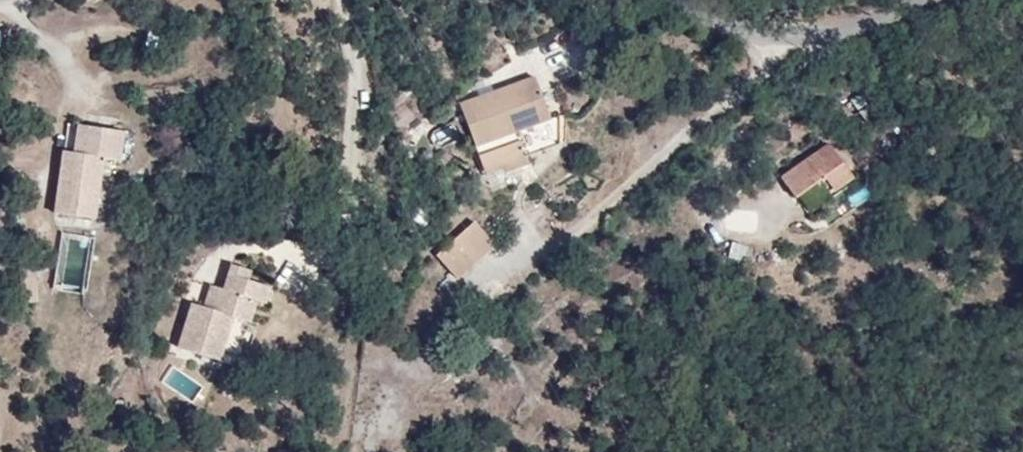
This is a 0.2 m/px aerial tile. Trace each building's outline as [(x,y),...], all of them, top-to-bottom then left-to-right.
[(554,107),(537,68),(460,102),(489,168),(506,160),(508,164),(531,154),(528,147),(556,134),(544,111),(554,107)] [(119,134),(86,130),(83,162),(73,160),(61,159),(54,223),(92,225),(100,165),(115,167),(119,134)] [(83,162),(86,130),(76,130),(73,160),(83,162)] [(804,209),(833,191),(814,160),(763,189),(778,211),(798,198),(804,209)] [(475,220),(460,234),(484,257),(497,244),(475,220)] [(484,257),(460,234),(434,259),(459,282),(484,257)] [(245,294),(250,279),(252,268),(233,263),(226,289),(234,291),(245,294)] [(41,284),(36,266),(22,268),(27,288),(41,284)] [(273,284),(250,279),(245,294),(234,291),(226,289),(220,310),(208,307),(195,302),(182,347),(223,359),(236,316),(252,320),(259,300),(267,301),(273,284)] [(220,310),(226,289),(214,285),(208,307),(220,310)]
